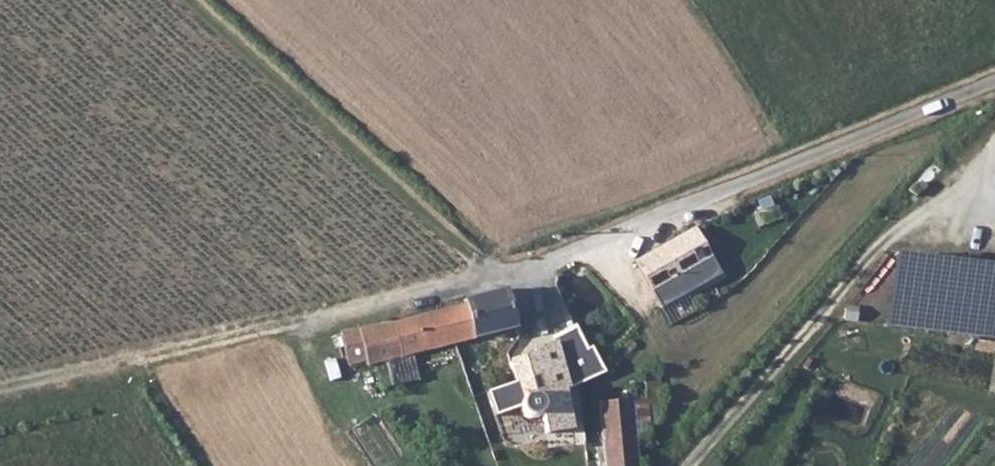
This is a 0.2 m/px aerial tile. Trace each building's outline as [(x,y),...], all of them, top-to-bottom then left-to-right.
[(733,267),(708,222),(697,228),(722,273),(733,267)] [(703,266),(711,280),(722,273),(697,228),(697,227),(636,260),(655,293),(658,292),(703,266)] [(892,257),(884,327),(994,338),(994,267),(892,257)] [(475,340),(493,336),(516,330),(504,291),(465,302),(466,309),(447,314),(455,346),(475,340)] [(363,364),(364,369),(386,364),(412,357),(455,346),(447,314),(390,329),(363,334),(361,330),(345,334),(351,350),(346,351),(350,367),(363,364)] [(571,389),(606,374),(600,361),(593,348),(588,350),(577,328),(570,331),(566,321),(562,322),(555,326),(558,335),(552,337),(555,344),(534,351),(535,358),(510,366),(514,377),(505,380),(508,388),(496,392),(504,416),(512,427),(527,421),(527,438),(540,438),(539,419),(543,418),(546,436),(574,431),(573,426),(567,392),(572,391),(571,389)] [(479,350),(496,346),(493,336),(475,340),(479,350)] [(412,357),(386,364),(387,369),(392,388),(419,382),(412,357)] [(379,390),(392,388),(387,369),(375,372),(375,375),(379,390)] [(635,449),(635,439),(650,438),(648,407),(659,406),(658,378),(641,378),(644,402),(597,406),(602,451),(603,465),(637,465),(635,449)] [(350,427),(373,465),(384,465),(398,458),(371,414),(350,427)] [(650,440),(650,438),(635,439),(635,449),(646,448),(650,443),(650,440)]
